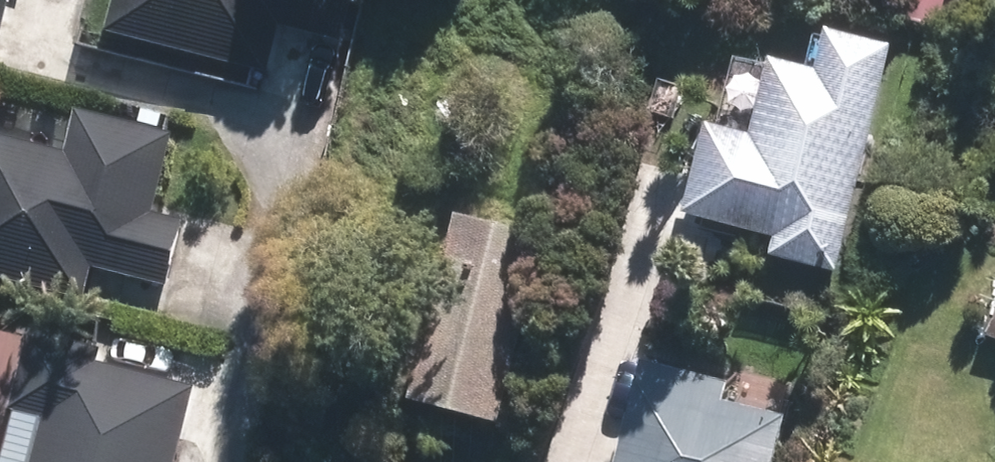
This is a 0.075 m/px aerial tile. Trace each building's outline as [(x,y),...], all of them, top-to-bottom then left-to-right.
[(11,0),(0,0),(0,42),(11,0)] [(277,29),(342,45),(353,0),(112,0),(103,36),(265,77),(277,29)] [(888,17),(940,30),(947,0),(892,0),(888,17)] [(837,277),(889,53),(823,39),(814,78),(764,67),(748,142),(700,131),(680,221),(773,243),(769,261),(837,277)] [(92,271),(163,289),(180,223),(151,216),(171,139),(74,114),(63,156),(0,140),(0,284),(83,306),(92,271)] [(451,224),(407,406),(499,428),(536,281),(547,282),(554,250),(451,224)] [(986,303),(978,336),(994,341),(994,306),(986,303)] [(193,390),(101,367),(104,356),(26,336),(7,412),(40,420),(30,461),(175,461),(193,390)] [(786,422),(724,406),(727,391),(638,368),(614,461),(776,461),(786,422)]
